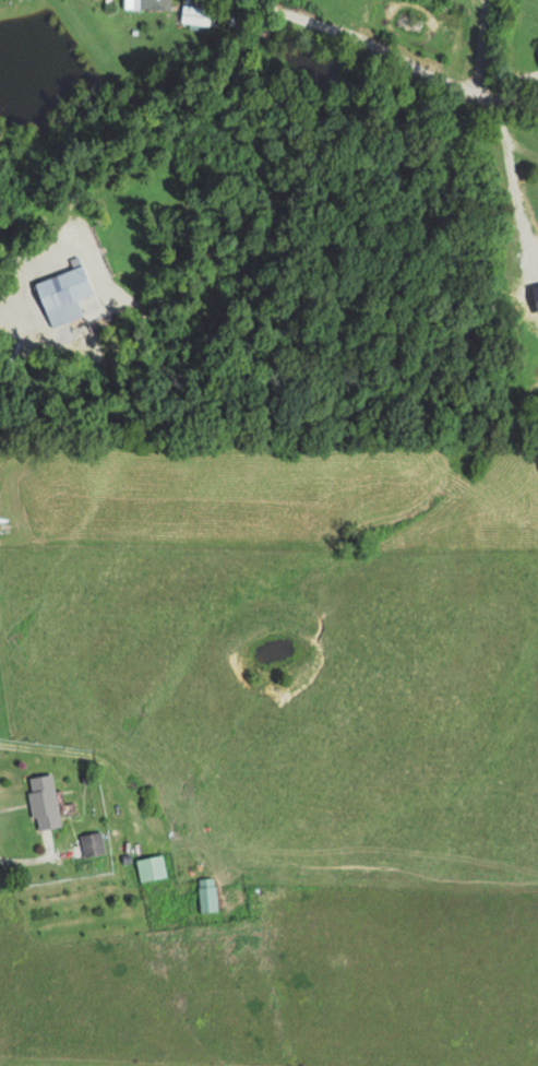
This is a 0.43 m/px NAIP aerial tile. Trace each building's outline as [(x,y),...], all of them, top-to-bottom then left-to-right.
[(122,8),(170,8),(170,0),(122,0),(122,8)] [(180,24),(209,25),(210,7),(181,6),(180,24)] [(81,266),(34,282),(44,309),(90,293),(81,266)] [(59,827),(50,775),(26,778),(34,830),(59,827)] [(104,854),(100,832),(79,836),(83,857),(104,854)] [(134,860),(139,882),(166,877),(161,855),(134,860)] [(197,912),(215,912),(215,878),(197,878),(197,912)]
